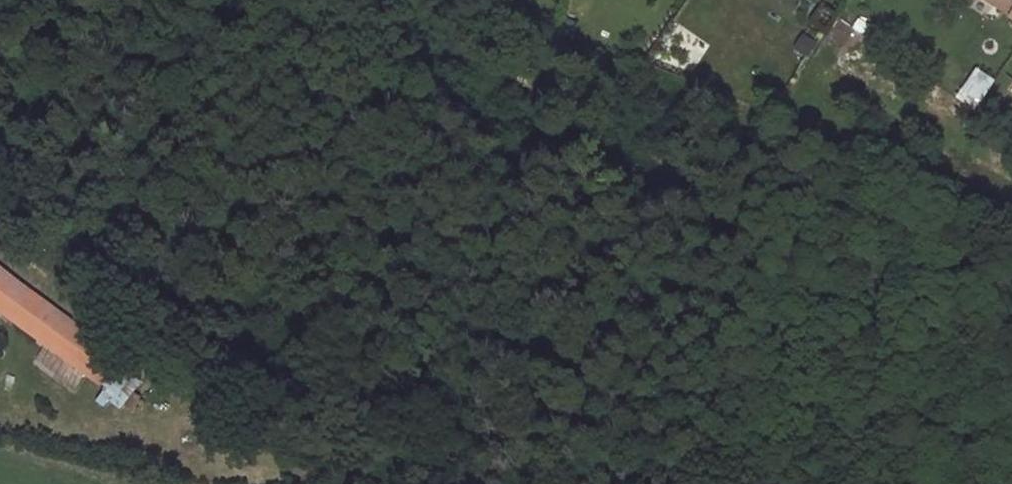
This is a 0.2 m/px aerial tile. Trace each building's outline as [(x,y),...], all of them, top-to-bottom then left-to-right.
[(1011,18),(1011,0),(985,0),(1011,18)] [(955,97),(973,110),(993,82),(975,69),(955,97)] [(18,328),(39,302),(0,271),(0,314),(18,328)] [(99,348),(39,302),(18,328),(78,375),(99,348)]
